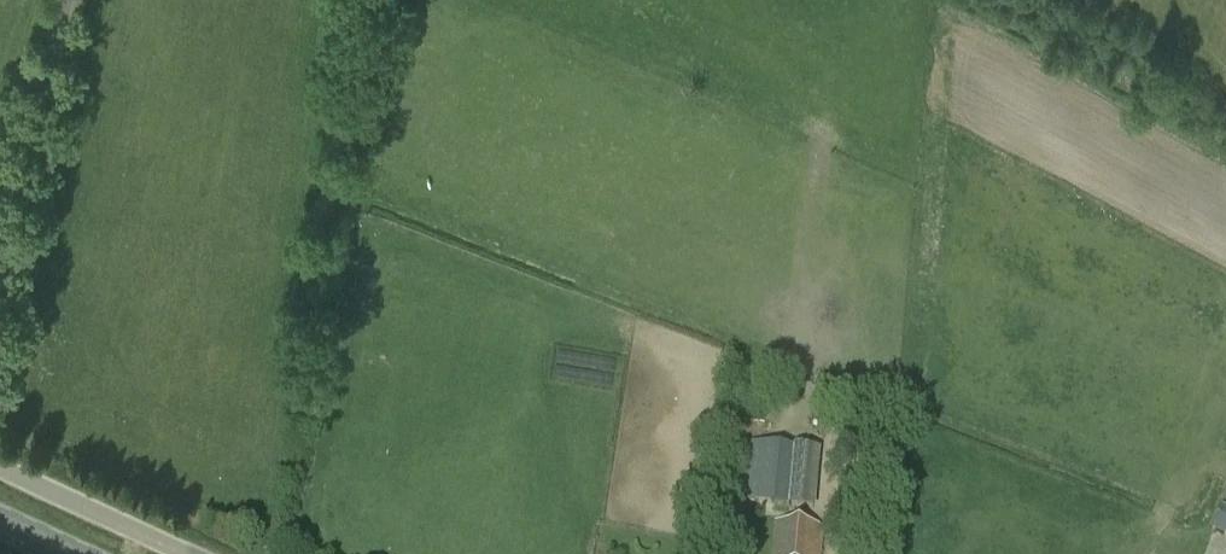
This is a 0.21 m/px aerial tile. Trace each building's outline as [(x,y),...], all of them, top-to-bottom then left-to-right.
[(742,503),(816,510),(821,450),(747,443),(742,503)] [(1225,536),(1225,508),(1222,506),(1212,530),(1225,536)] [(825,526),(775,521),(771,553),(822,553),(825,526)]
